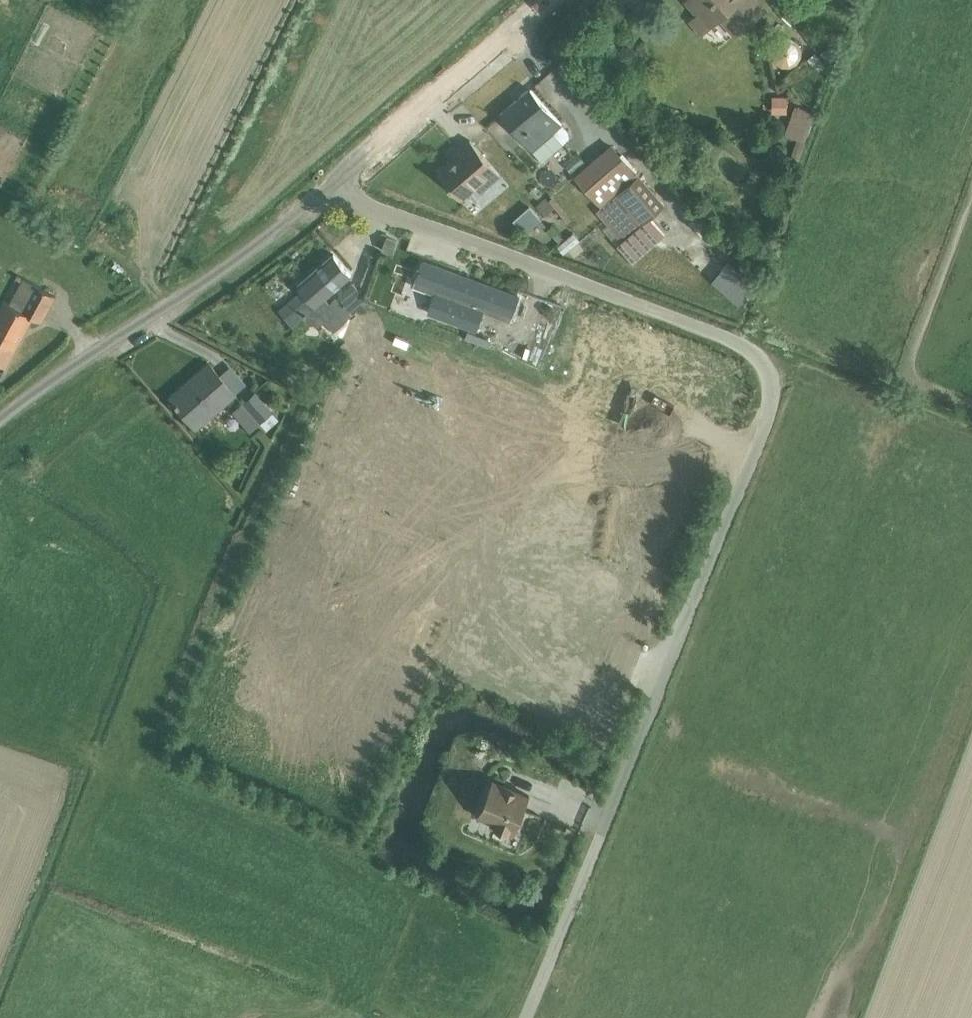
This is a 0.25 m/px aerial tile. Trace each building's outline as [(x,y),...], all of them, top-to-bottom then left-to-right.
[(697,12),(690,19),(702,34),(721,16),(735,35),(763,10),(755,0),(685,0),(697,12)] [(773,45),(772,53),(776,60),(783,65),(791,65),(798,62),(802,54),(802,46),(799,39),(792,35),(784,35),(777,39),(773,45)] [(830,44),(810,58),(820,69),(838,53),(830,44)] [(521,95),(501,113),(543,161),(571,135),(569,130),(531,87),(527,86),(521,91),(521,95)] [(788,95),(773,94),(773,111),(788,111),(788,95)] [(795,103),(785,132),(797,137),(792,152),(799,155),(816,111),(795,103)] [(662,203),(633,173),(637,169),(610,141),(573,176),(597,201),(604,195),(635,228),(662,203)] [(459,205),(499,174),(476,146),(437,177),(459,205)] [(511,326),(521,299),(419,261),(410,287),(429,295),(423,311),(473,329),(479,314),(511,326)] [(331,263),(275,307),(298,335),(325,313),(336,327),(364,304),(331,263)] [(28,317),(42,295),(20,282),(0,315),(0,365),(28,317)] [(228,357),(175,399),(196,425),(249,383),(228,357)] [(252,402),(270,421),(282,409),(265,390),(252,402)] [(517,845),(531,814),(487,794),(473,826),(517,845)]
